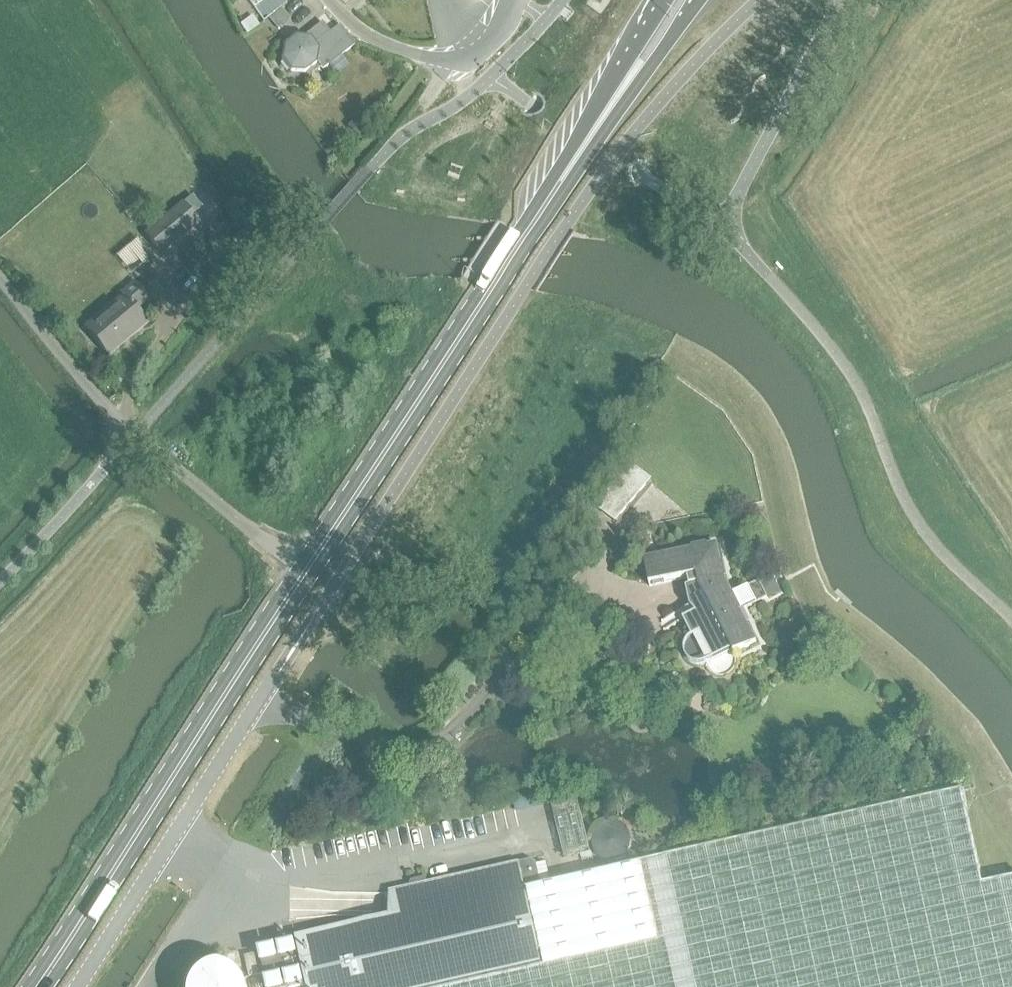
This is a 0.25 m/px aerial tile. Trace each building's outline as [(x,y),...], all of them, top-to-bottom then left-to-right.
[(283,0),(268,0),(255,9),(264,21),(269,17),(268,16),(279,8),(285,4),(283,0)] [(288,21),(279,8),(268,16),(269,17),(278,29),(288,21)] [(322,71),(354,47),(339,27),(329,34),(323,26),(305,39),(296,40),(284,50),(281,63),(291,75),(304,75),(315,67),(316,62),(322,71)] [(362,111),(355,118),(368,129),(374,121),(362,111)] [(162,253),(198,223),(182,204),(146,234),(162,253)] [(242,232),(232,240),(240,249),(249,241),(242,232)] [(137,312),(150,301),(135,283),(122,293),(125,297),(88,328),(110,355),(147,324),(137,312)] [(617,525),(653,483),(628,463),(593,505),(617,525)] [(704,663),(707,662),(711,669),(713,671),(716,673),(720,675),(724,675),(730,674),(733,671),(737,665),(737,662),(736,654),(735,652),(757,640),(725,576),(718,543),(645,559),(651,584),(689,576),(691,585),(693,589),(695,593),(691,595),(692,605),(663,619),(667,626),(666,628),(666,629),(684,619),(692,635),(691,636),(689,638),(687,640),(686,642),(685,645),(685,647),(685,651),(686,653),(687,657),(689,659),(692,661),(695,662),(697,663),(700,663),(704,663)] [(991,889),(968,790),(643,864),(661,943),(468,986),(1011,986),(1011,885),(991,889)] [(576,794),(550,800),(564,858),(590,851),(576,794)] [(310,986),(468,986),(661,943),(643,864),(541,887),(536,864),(531,861),(521,863),(521,862),(426,883),(431,907),(393,916),(393,915),(391,913),(390,913),(389,913),(350,922),(349,922),(347,923),(346,925),(345,925),(346,926),(299,937),(300,940),(310,986)] [(259,949),(268,986),(305,986),(310,986),(300,940),(259,949)] [(260,976),(255,956),(245,958),(250,978),(260,976)]
